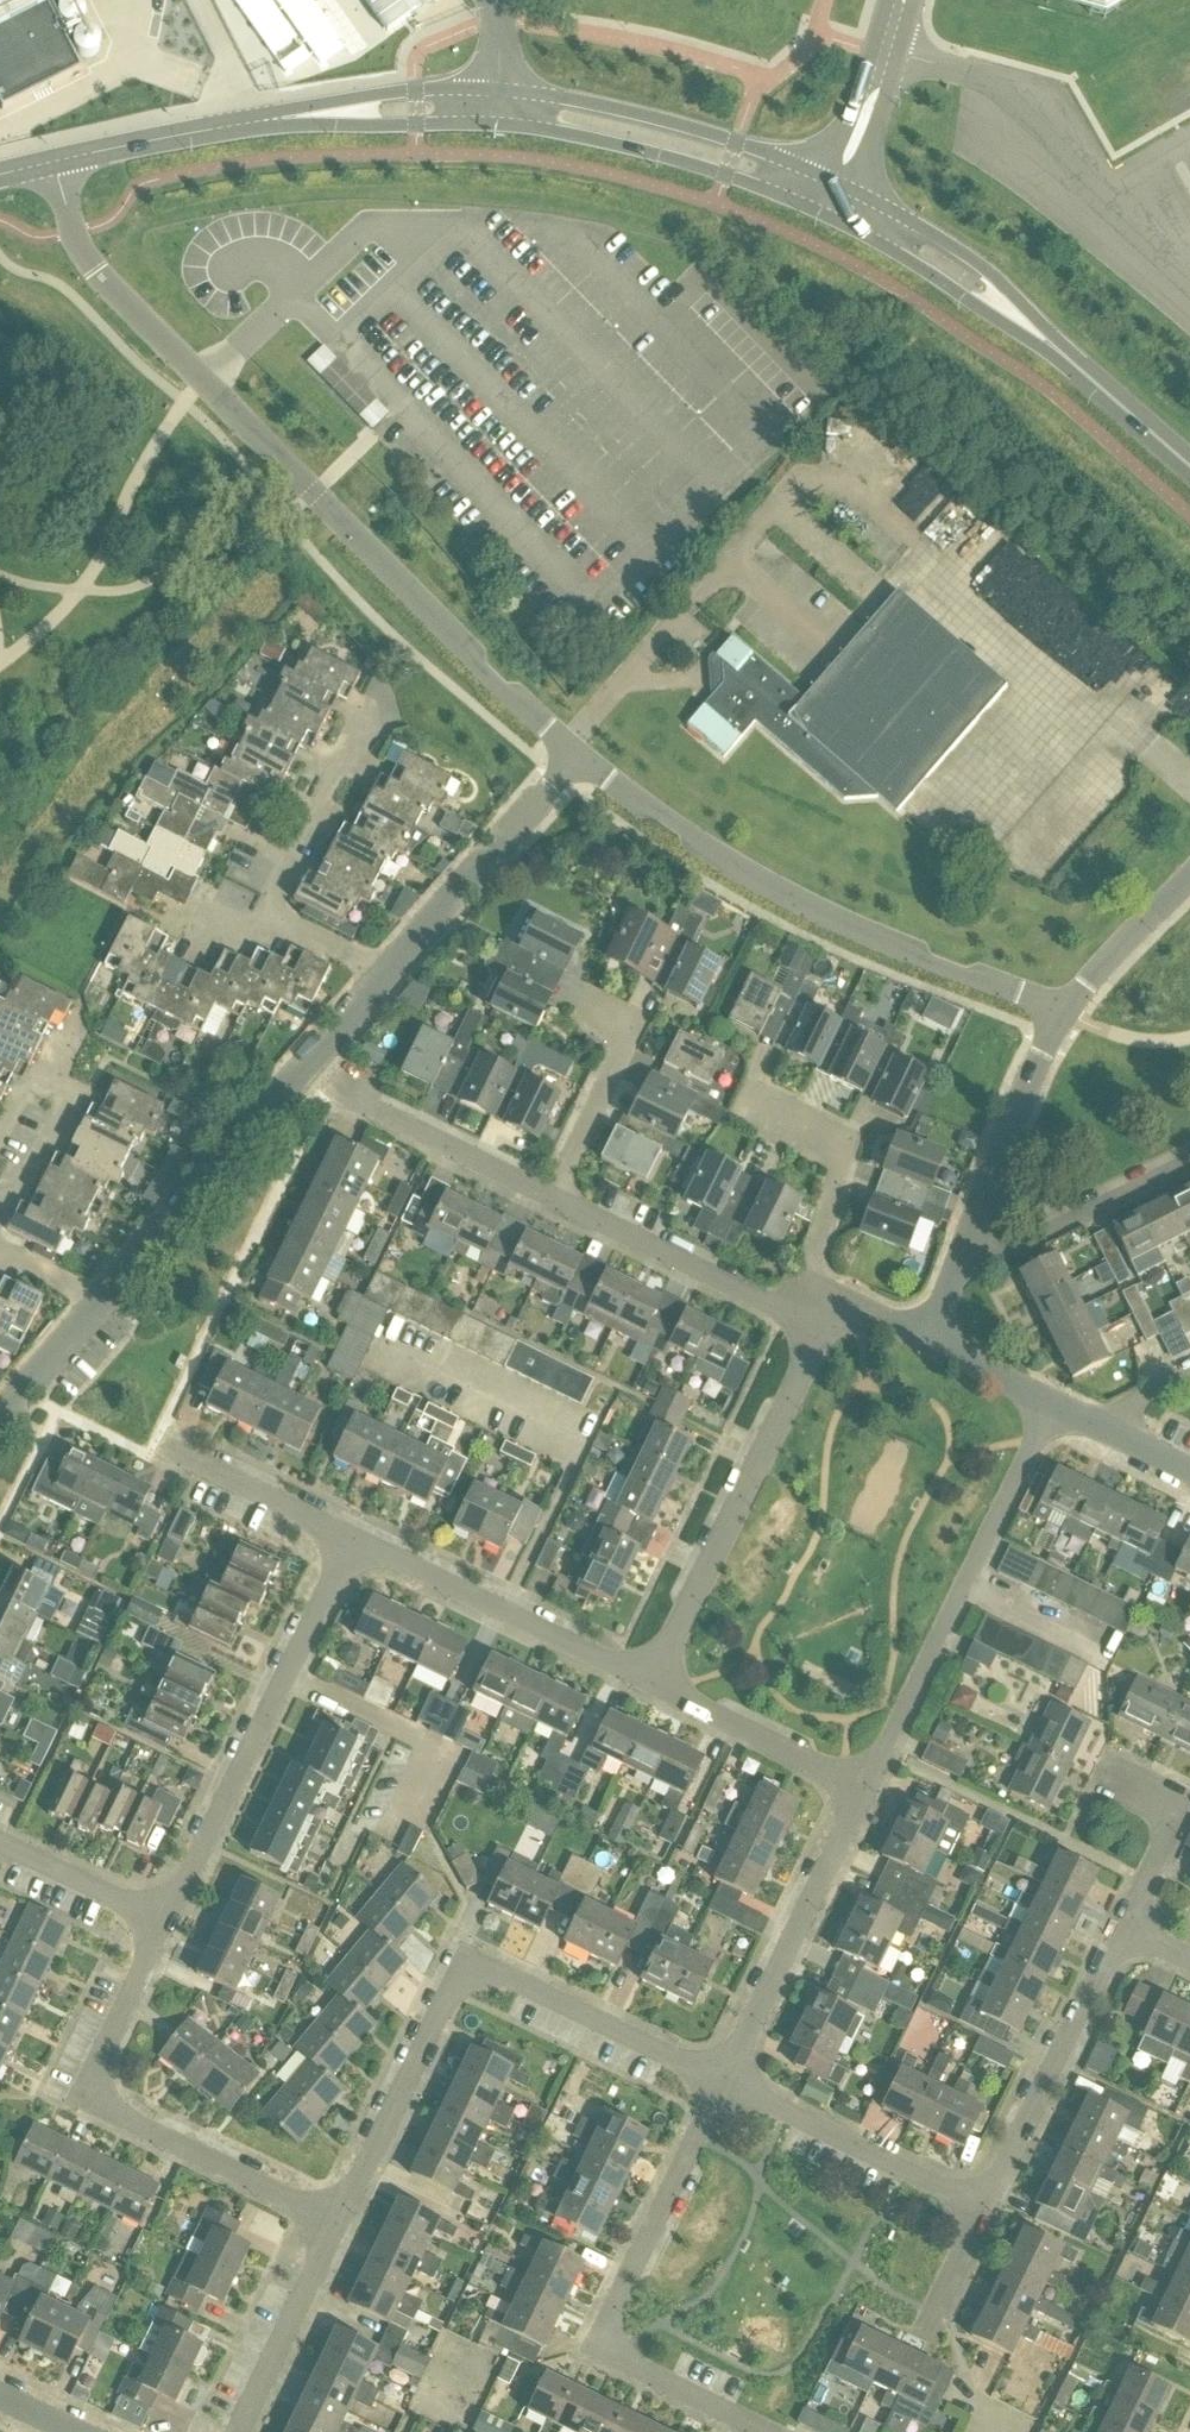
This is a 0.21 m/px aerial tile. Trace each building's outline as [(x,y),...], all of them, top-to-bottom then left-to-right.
[(49,5),(60,0),(0,0),(0,106),(2,111),(82,71),(49,5)] [(251,18),(279,9),(276,0),(245,0),(251,18)] [(323,48),(351,32),(334,0),(324,0),(304,11),(323,48)] [(387,31),(431,0),(364,0),(387,31)] [(87,13),(84,7),(82,5),(79,3),(75,2),(73,2),(66,3),(62,6),(59,10),(58,14),(58,19),(59,23),(63,28),(66,30),(69,31),(76,31),(80,30),(84,26),(87,20),(87,13)] [(281,18),(261,26),(271,50),(291,42),(281,18)] [(102,43),(102,42),(99,37),(97,35),(91,32),(89,31),(82,33),(78,36),(75,39),(73,43),(73,48),(75,53),(79,58),(82,60),(84,61),(92,60),(95,59),(99,55),(102,50),(102,43)] [(331,378),(344,361),(330,350),(316,367),(331,378)] [(361,367),(340,375),(354,410),(375,402),(361,367)] [(379,431),(397,416),(384,401),(367,416),(379,431)] [(851,437),(853,423),(828,421),(827,435),(851,437)] [(1051,590),(1090,630),(1100,620),(1061,580),(1051,590)] [(896,814),(1006,687),(897,592),(804,700),(732,637),(715,657),(721,662),(723,684),(710,699),(687,726),(724,758),(755,723),(845,800),(878,798),(896,814)] [(307,595),(298,604),(307,613),(312,608),(326,621),(330,616),(307,595)] [(1050,605),(1040,616),(1082,653),(1092,642),(1050,605)] [(1106,692),(1148,653),(1134,639),(1122,626),(1080,664),(1106,692)] [(267,640),(260,655),(279,665),(286,650),(267,640)] [(335,698),(341,685),(352,691),(360,676),(310,652),(302,667),(298,665),(293,676),(325,693),(335,698)] [(323,726),(332,709),(320,703),(325,693),(293,676),(284,671),(278,683),(282,685),(274,701),(323,726)] [(298,747),(305,735),(316,741),(317,738),(321,741),(326,731),(322,729),(323,726),(274,701),(267,716),(263,714),(257,725),(257,726),(288,742),(298,747)] [(287,774),(294,761),(282,755),(288,742),(257,726),(257,725),(248,720),(242,732),(247,735),(240,748),(239,750),(287,774)] [(263,795),(269,781),(281,787),(287,774),(239,750),(240,748),(229,742),(220,761),(226,764),(221,773),(263,795)] [(396,770),(404,773),(397,786),(444,810),(450,798),(445,796),(453,780),(404,754),(396,770)] [(263,795),(221,773),(214,770),(206,787),(179,773),(169,792),(229,823),(228,824),(247,833),(265,796),(263,795)] [(229,823),(169,792),(146,780),(136,801),(164,815),(155,831),(206,857),(217,835),(222,837),(228,824),(229,823)] [(381,794),(375,790),(368,804),(417,829),(425,813),(429,815),(434,806),(443,811),(444,810),(397,786),(387,781),(381,794)] [(368,804),(360,819),(366,822),(360,834),(398,854),(407,859),(413,846),(409,844),(417,829),(368,804)] [(132,823),(136,815),(128,811),(124,819),(132,823)] [(137,826),(142,817),(136,815),(132,823),(137,826)] [(101,847),(110,851),(118,836),(103,829),(95,844),(101,847)] [(345,842),(338,839),(331,852),(380,877),(388,861),(393,864),(398,854),(360,834),(351,829),(345,842)] [(195,878),(206,857),(155,831),(147,848),(119,834),(108,854),(114,857),(115,856),(192,895),(200,881),(195,878)] [(99,851),(101,847),(95,844),(91,842),(89,846),(99,851)] [(329,869),(323,882),(362,902),(362,903),(371,907),(377,895),(372,893),(380,877),(331,852),(324,866),(329,869)] [(185,909),(192,895),(115,856),(114,857),(107,872),(78,857),(68,877),(125,906),(131,895),(153,906),(159,895),(185,909)] [(387,881),(392,884),(395,877),(390,875),(387,881)] [(308,890),(302,887),(294,902),(307,908),(303,916),(353,942),(359,930),(346,924),(352,911),(356,913),(362,903),(323,882),(315,878),(308,890)] [(675,943),(690,913),(679,908),(666,933),(631,916),(621,911),(612,915),(614,922),(609,931),(621,937),(609,961),(656,983),(675,943)] [(689,950),(703,920),(690,913),(675,943),(656,983),(653,988),(698,1010),(700,1004),(709,1009),(718,990),(709,986),(720,965),(689,950)] [(559,985),(581,941),(536,918),(521,948),(506,940),(498,955),(514,964),(514,963),(559,985)] [(160,955),(146,948),(154,932),(130,920),(106,967),(130,980),(131,980),(138,967),(151,973),(160,955)] [(751,978),(729,1022),(762,1038),(773,1017),(786,1024),(805,984),(804,983),(805,980),(807,981),(815,964),(814,964),(817,956),(806,950),(806,951),(788,942),(777,966),(790,972),(780,992),(751,978)] [(281,1003),(282,1004),(307,1017),(332,969),(302,954),(294,970),(284,965),(275,983),(288,990),(281,1003)] [(163,976),(171,960),(162,955),(161,955),(160,955),(151,973),(138,967),(131,980),(130,980),(122,994),(123,995),(157,1012),(152,1022),(157,1025),(178,983),(163,976)] [(285,964),(284,964),(269,956),(261,971),(251,966),(241,985),(255,992),(249,1005),(250,1006),(272,1018),(274,1018),(282,1004),(281,1003),(288,990),(275,983),(284,965),(285,964)] [(228,974),(217,968),(211,980),(212,981),(202,1000),(216,1008),(242,1021),(250,1006),(249,1005),(255,992),(241,985),(251,966),(252,965),(236,957),(228,974)] [(500,974),(485,1004),(492,1007),(491,1009),(493,1010),(501,1014),(523,1025),(536,1031),(559,985),(514,963),(514,964),(506,978),(500,974)] [(188,988),(178,983),(157,1025),(172,1033),(178,1031),(181,1025),(202,1035),(216,1008),(202,1000),(212,981),(211,980),(196,972),(188,988)] [(48,1026),(55,1012),(65,1017),(71,1005),(23,980),(15,996),(10,993),(5,1004),(5,1005),(39,1022),(48,1026)] [(786,1024),(784,1026),(797,1032),(787,1053),(819,1069),(839,1028),(840,1025),(809,1009),(819,990),(805,984),(786,1024)] [(958,1012),(932,999),(923,1019),(948,1032),(958,1012)] [(45,1035),(35,1030),(39,1022),(5,1005),(5,1004),(0,1001),(0,1036),(36,1054),(45,1035)] [(862,1094),(884,1050),(882,1050),(855,1036),(865,1016),(849,1008),(840,1025),(819,1069),(817,1072),(862,1094)] [(423,1028),(401,1074),(431,1088),(447,1056),(462,1063),(469,1051),(484,1018),(469,1010),(453,1043),(423,1028)] [(884,1050),(862,1094),(860,1098),(904,1120),(909,1109),(923,1117),(938,1087),(924,1080),(926,1075),(896,1061),(906,1039),(890,1031),(882,1050),(884,1050)] [(512,1060),(520,1064),(530,1042),(531,1040),(519,1034),(511,1051),(516,1054),(512,1060)] [(36,1054),(0,1036),(0,1069),(3,1070),(13,1075),(19,1061),(30,1066),(36,1054)] [(712,1083),(725,1058),(680,1036),(659,1079),(712,1106),(719,1091),(715,1084),(712,1083)] [(160,1067),(166,1056),(161,1048),(148,1042),(140,1057),(160,1067)] [(476,1070),(460,1103),(492,1118),(514,1073),(469,1051),(462,1063),(476,1070)] [(712,1106),(659,1079),(652,1076),(631,1120),(668,1139),(675,1142),(690,1112),(715,1125),(722,1111),(712,1106)] [(528,1080),(506,1125),(536,1140),(537,1138),(554,1146),(560,1133),(544,1125),(559,1095),(528,1080)] [(9,1085),(0,1081),(0,1103),(9,1085)] [(109,1095),(115,1098),(107,1113),(146,1133),(154,1138),(160,1126),(155,1124),(163,1108),(114,1083),(109,1095)] [(436,1115),(449,1120),(458,1099),(445,1093),(436,1115)] [(94,1118),(88,1115),(79,1133),(127,1157),(136,1141),(140,1143),(146,1133),(107,1113),(99,1109),(94,1118)] [(927,1139),(932,1129),(928,1127),(931,1121),(923,1118),(916,1115),(909,1130),(927,1139)] [(668,1139),(631,1120),(623,1116),(601,1161),(646,1183),(662,1152),(677,1160),(684,1146),(675,1142),(668,1139)] [(325,1164),(367,1185),(378,1163),(383,1165),(390,1150),(393,1144),(369,1131),(365,1138),(364,1138),(357,1151),(337,1141),(325,1164)] [(73,1144),(80,1147),(72,1161),(110,1182),(119,1186),(125,1175),(120,1172),(127,1157),(79,1133),(73,1144)] [(953,1214),(958,1198),(932,1188),(944,1157),(897,1139),(879,1187),(945,1212),(945,1211),(953,1214)] [(689,1172),(699,1155),(688,1149),(679,1167),(689,1172)] [(58,1167),(52,1164),(44,1181),(92,1206),(100,1190),(105,1193),(110,1182),(72,1161),(63,1157),(58,1167)] [(723,1243),(754,1180),(708,1158),(686,1202),(716,1217),(707,1235),(708,1235),(702,1246),(718,1254),(723,1243)] [(356,1208),(367,1185),(325,1164),(314,1188),(356,1208)] [(777,1247),(799,1202),(754,1180),(723,1243),(734,1248),(743,1230),(777,1247)] [(37,1194),(43,1197),(37,1210),(75,1230),(84,1234),(89,1223),(85,1221),(92,1206),(44,1181),(37,1194)] [(394,1199),(405,1204),(412,1189),(401,1184),(394,1199)] [(939,1228),(945,1212),(879,1187),(861,1233),(908,1251),(919,1220),(939,1228)] [(344,1232),(356,1208),(314,1188),(302,1211),(344,1232)] [(1189,1233),(1189,1188),(1165,1200),(1183,1237),(1189,1233)] [(142,1198),(155,1204),(161,1197),(147,1190),(142,1198)] [(414,1198),(402,1222),(410,1226),(414,1228),(413,1231),(426,1238),(431,1228),(457,1241),(473,1209),(447,1195),(439,1210),(426,1204),(421,1201),(414,1198)] [(397,1220),(405,1204),(394,1199),(386,1215),(397,1220)] [(1157,1250),(1183,1237),(1165,1200),(1139,1214),(1157,1250)] [(100,1210),(106,1213),(108,1207),(103,1204),(100,1210)] [(23,1216),(17,1213),(8,1231),(37,1245),(33,1253),(52,1263),(64,1239),(69,1241),(75,1230),(37,1210),(28,1205),(23,1216)] [(457,1241),(451,1253),(465,1259),(470,1247),(484,1254),(479,1264),(493,1271),(507,1243),(494,1236),(501,1222),(473,1209),(457,1241)] [(103,1218),(106,1213),(100,1210),(97,1215),(103,1218)] [(333,1254),(344,1232),(302,1211),(291,1234),(333,1254)] [(1131,1263),(1157,1250),(1139,1214),(1112,1227),(1131,1263)] [(371,1245),(382,1250),(389,1235),(379,1231),(371,1245)] [(1093,1238),(1106,1263),(1119,1256),(1106,1231),(1093,1238)] [(322,1278),(333,1254),(291,1234),(279,1257),(322,1278)] [(537,1280),(553,1248),(527,1235),(519,1249),(507,1243),(493,1271),(506,1277),(511,1268),(537,1280)] [(374,1266),(382,1250),(371,1245),(363,1261),(374,1266)] [(573,1310),(587,1282),(574,1276),(581,1262),(553,1248),(537,1280),(531,1291),(541,1297),(542,1301),(555,1308),(559,1306),(560,1303),(563,1305),(556,1320),(566,1325),(573,1310)] [(1032,1299),(1068,1281),(1055,1254),(1019,1273),(1032,1299)] [(1119,1256),(1106,1263),(1115,1281),(1118,1286),(1130,1280),(1131,1279),(1119,1256)] [(310,1302),(322,1278),(279,1257),(258,1300),(292,1317),(302,1298),(310,1302)] [(376,1273),(363,1298),(363,1299),(388,1311),(394,1315),(407,1288),(376,1273)] [(618,1321),(634,1288),(607,1274),(599,1289),(587,1282),(573,1310),(613,1330),(618,1321)] [(1045,1325),(1081,1307),(1068,1281),(1032,1299),(1045,1325)] [(13,1357),(15,1356),(20,1345),(22,1345),(45,1298),(16,1283),(7,1301),(0,1298),(0,1318),(1,1319),(0,1321),(0,1351),(13,1357)] [(1122,1294),(1121,1294),(1132,1315),(1145,1308),(1135,1287),(1134,1288),(1122,1294)] [(407,1288),(394,1315),(407,1321),(419,1295),(407,1288)] [(653,1349),(667,1322),(654,1316),(661,1301),(634,1288),(618,1321),(613,1330),(653,1349)] [(363,1299),(363,1298),(351,1292),(344,1307),(381,1325),(388,1311),(363,1299)] [(1182,1298),(1189,1314),(1189,1294),(1182,1298)] [(419,1327),(432,1301),(419,1295),(407,1321),(419,1327)] [(1189,1334),(1189,1314),(1182,1298),(1169,1305),(1185,1337),(1189,1334)] [(432,1333),(444,1307),(432,1301),(419,1327),(432,1333)] [(375,1339),(381,1325),(344,1307),(337,1322),(347,1326),(348,1325),(375,1339)] [(443,1339),(456,1313),(444,1307),(432,1333),(443,1339)] [(1058,1352),(1094,1333),(1081,1307),(1045,1325),(1058,1352)] [(1159,1336),(1145,1308),(1132,1315),(1146,1343),(1159,1336)] [(456,1345),(468,1319),(456,1313),(443,1339),(456,1345)] [(697,1359),(714,1327),(686,1313),(679,1328),(667,1322),(653,1349),(666,1356),(671,1346),(697,1359)] [(467,1350),(480,1324),(468,1319),(456,1345),(467,1350)] [(254,1332),(253,1334),(264,1338),(267,1340),(268,1341),(273,1330),(259,1323),(258,1323),(254,1332)] [(480,1357),(493,1331),(480,1324),(467,1350),(480,1357)] [(368,1352),(375,1339),(348,1325),(347,1326),(341,1339),(368,1352)] [(714,1327),(697,1359),(691,1370),(704,1377),(719,1384),(724,1372),(740,1340),(714,1327)] [(273,1330),(268,1341),(284,1348),(289,1337),(273,1330)] [(492,1363),(505,1337),(493,1331),(480,1357),(492,1363)] [(1071,1378),(1108,1360),(1094,1333),(1058,1352),(1071,1378)] [(504,1369),(517,1343),(505,1337),(492,1363),(504,1369)] [(361,1367),(368,1352),(341,1339),(334,1354),(361,1367)] [(517,1375),(530,1349),(517,1343),(504,1369),(517,1375)] [(530,1382),(543,1355),(530,1349),(517,1375),(530,1382)] [(230,1419),(251,1376),(228,1365),(232,1358),(215,1350),(199,1385),(213,1392),(206,1407),(230,1419)] [(354,1382),(361,1367),(334,1354),(327,1369),(354,1382)] [(543,1388),(556,1362),(543,1355),(530,1382),(543,1388)] [(182,1370),(187,1360),(181,1357),(175,1367),(182,1370)] [(276,1442),(297,1398),(287,1393),(298,1369),(297,1368),(299,1365),(288,1359),(286,1363),(253,1430),(276,1442)] [(556,1394),(569,1368),(556,1362),(543,1388),(556,1394)] [(253,1430),(286,1363),(285,1363),(273,1387),(251,1376),(230,1419),(253,1430)] [(568,1401),(581,1374),(569,1368),(556,1394),(568,1401)] [(581,1374),(568,1401),(581,1407),(594,1380),(581,1374)] [(655,1397),(659,1387),(648,1381),(644,1392),(655,1397)] [(685,1417),(692,1403),(662,1388),(655,1402),(685,1417)] [(407,1408),(413,1398),(397,1390),(392,1400),(407,1408)] [(297,1398),(276,1442),(300,1453),(321,1410),(297,1398)] [(358,1470),(379,1428),(356,1417),(360,1407),(349,1402),(344,1412),(342,1412),(331,1435),(343,1441),(334,1459),(358,1470)] [(438,1423),(444,1412),(428,1405),(423,1416),(438,1423)] [(644,1455),(677,1471),(690,1443),(675,1435),(681,1423),(654,1410),(647,1423),(657,1428),(644,1455)] [(453,1430),(459,1420),(444,1412),(438,1423),(453,1430)] [(381,1482),(402,1439),(379,1428),(358,1470),(381,1482)] [(607,1453),(613,1439),(600,1433),(593,1447),(607,1453)] [(404,1493),(425,1451),(402,1439),(381,1482),(404,1493)] [(516,1461),(521,1451),(505,1443),(500,1453),(516,1461)] [(79,1502),(98,1465),(71,1451),(54,1486),(39,1478),(31,1493),(73,1514),(79,1502)] [(425,1451),(404,1493),(428,1505),(433,1494),(444,1499),(449,1498),(467,1460),(451,1453),(447,1461),(425,1451)] [(531,1468),(536,1457),(521,1451),(516,1461),(531,1468)] [(664,1497),(677,1471),(644,1455),(631,1481),(664,1497)] [(79,1502),(73,1514),(99,1527),(105,1515),(124,1478),(98,1465),(79,1502)] [(1068,1519),(1084,1484),(1057,1471),(1036,1514),(1047,1519),(1051,1511),(1068,1519)] [(108,1516),(101,1531),(124,1542),(131,1527),(149,1490),(124,1478),(105,1515),(108,1516)] [(650,1524),(664,1497),(631,1481),(617,1508),(608,1504),(602,1516),(633,1532),(639,1519),(650,1524)] [(1094,1532),(1111,1497),(1084,1484),(1068,1519),(1063,1527),(1073,1532),(1077,1523),(1094,1532)] [(478,1539),(498,1497),(475,1486),(455,1528),(478,1539)] [(498,1497),(478,1539),(501,1551),(507,1539),(525,1547),(543,1512),(523,1502),(520,1508),(498,1497)] [(1121,1545),(1138,1510),(1111,1497),(1094,1532),(1111,1540),(1107,1549),(1117,1553),(1121,1545)] [(183,1545),(196,1516),(181,1510),(167,1537),(183,1545)] [(1155,1578),(1171,1547),(1158,1540),(1166,1524),(1138,1510),(1121,1545),(1136,1552),(1130,1566),(1141,1571),(1155,1578)] [(149,1543),(161,1518),(149,1511),(136,1537),(149,1543)] [(595,1530),(582,1557),(592,1561),(625,1577),(638,1550),(627,1545),(633,1532),(602,1516),(595,1530)] [(43,1555),(48,1545),(31,1536),(32,1533),(10,1522),(3,1535),(26,1547),(43,1555)] [(270,1588),(281,1566),(226,1538),(221,1549),(236,1557),(230,1569),(270,1588)] [(549,1574),(562,1547),(548,1540),(535,1568),(549,1574)] [(1183,1553),(1171,1547),(1155,1578),(1170,1585),(1176,1571),(1189,1578),(1189,1540),(1183,1553)] [(173,1566),(181,1549),(166,1542),(158,1558),(173,1566)] [(77,1572),(82,1561),(65,1553),(60,1564),(77,1572)] [(1047,1566),(1046,1566),(1030,1558),(1018,1584),(1035,1592),(1047,1566)] [(37,1561),(28,1580),(50,1590),(59,1572),(37,1561)] [(95,1581),(101,1570),(82,1561),(77,1572),(95,1581)] [(592,1561),(579,1588),(590,1593),(612,1604),(625,1577),(592,1561)] [(157,1583),(164,1569),(150,1563),(143,1576),(157,1583)] [(1047,1598),(1060,1572),(1047,1566),(1035,1592),(1047,1598)] [(259,1610),(270,1588),(230,1569),(225,1580),(209,1573),(204,1583),(251,1605),(251,1606),(259,1610)] [(65,1597),(50,1590),(28,1580),(12,1572),(0,1597),(0,1599),(52,1623),(65,1597)] [(1080,1582),(1072,1578),(1060,1572),(1047,1598),(1068,1608),(1080,1582)] [(251,1605),(204,1583),(204,1582),(197,1579),(191,1589),(206,1597),(200,1608),(240,1628),(251,1606),(251,1605)] [(1100,1592),(1099,1591),(1080,1582),(1068,1608),(1088,1618),(1100,1592)] [(586,1602),(590,1593),(579,1588),(574,1596),(586,1602)] [(1112,1598),(1100,1592),(1088,1618),(1100,1624),(1112,1598)] [(155,1630),(164,1612),(134,1597),(125,1615),(155,1630)] [(387,1651),(406,1614),(373,1598),(355,1635),(387,1651)] [(1112,1629),(1124,1604),(1112,1598),(1100,1624),(1112,1629)] [(52,1623),(0,1599),(0,1631),(24,1643),(37,1617),(52,1624),(52,1623)] [(1125,1636),(1137,1610),(1124,1604),(1112,1629),(1125,1636)] [(229,1651),(240,1628),(200,1608),(194,1621),(179,1613),(174,1624),(229,1651)] [(88,1609),(76,1636),(100,1647),(104,1638),(113,1620),(101,1615),(88,1609)] [(417,1666),(436,1629),(406,1614),(387,1651),(417,1666)] [(991,1651),(1003,1624),(986,1616),(973,1642),(991,1651)] [(1020,1633),(1003,1624),(991,1651),(1008,1659),(1020,1633)] [(204,1699),(216,1676),(177,1657),(183,1644),(150,1628),(141,1645),(160,1654),(157,1660),(171,1668),(165,1680),(204,1699)] [(448,1681),(466,1644),(436,1629),(417,1666),(448,1681)] [(24,1643),(0,1631),(0,1678),(21,1688),(29,1668),(24,1666),(33,1647),(24,1643)] [(1024,1667),(1037,1641),(1020,1633),(1008,1659),(1024,1667)] [(1041,1675),(1054,1649),(1037,1641),(1024,1667),(1041,1675)] [(76,1668),(87,1673),(96,1655),(84,1650),(73,1645),(65,1661),(76,1667),(76,1668)] [(109,1670),(117,1654),(106,1649),(98,1665),(109,1670)] [(1057,1683),(1070,1657),(1054,1649),(1041,1675),(1057,1683)] [(504,1709),(523,1672),(491,1656),(473,1693),(504,1709)] [(1075,1691),(1088,1666),(1070,1657),(1057,1683),(1075,1691)] [(79,1690),(87,1673),(76,1668),(67,1685),(79,1690)] [(363,1699),(369,1687),(338,1671),(332,1684),(363,1699)] [(529,1735),(554,1687),(523,1672),(504,1709),(499,1719),(501,1724),(526,1737),(529,1735)] [(194,1721),(204,1699),(165,1680),(160,1691),(145,1684),(139,1695),(154,1702),(194,1721)] [(1161,1739),(1180,1700),(1137,1680),(1119,1718),(1161,1739)] [(370,1687),(363,1699),(386,1711),(393,1698),(370,1687)] [(566,1739),(584,1702),(554,1687),(529,1735),(531,1735),(536,1724),(553,1733),(540,1758),(547,1761),(538,1779),(551,1786),(549,1790),(555,1793),(571,1761),(559,1756),(566,1739)] [(431,1727),(444,1700),(431,1694),(418,1720),(431,1727)] [(12,1701),(0,1695),(0,1726),(12,1701)] [(442,1738),(458,1707),(444,1700),(431,1727),(429,1732),(442,1738)] [(1180,1700),(1161,1739),(1189,1753),(1189,1705),(1180,1700)] [(183,1743),(194,1721),(154,1702),(149,1713),(134,1706),(129,1717),(123,1728),(160,1746),(165,1735),(183,1743)] [(1068,1768),(1089,1725),(1049,1706),(1029,1748),(1029,1749),(1068,1768)] [(456,1745),(471,1713),(458,1707),(442,1738),(456,1745)] [(341,1735),(343,1733),(346,1726),(317,1712),(312,1722),(324,1728),(317,1742),(363,1764),(378,1733),(355,1721),(347,1738),(341,1735)] [(622,1767),(641,1730),(609,1714),(591,1752),(622,1767)] [(110,1747),(116,1733),(98,1725),(92,1739),(110,1747)] [(38,1746),(49,1752),(58,1734),(47,1728),(38,1746)] [(653,1782),(671,1745),(641,1730),(622,1767),(653,1782)] [(353,1788),(363,1764),(317,1742),(307,1763),(306,1765),(353,1788)] [(1029,1749),(1029,1748),(1022,1744),(1014,1761),(1021,1764),(1009,1791),(1048,1810),(1068,1768),(1029,1749)] [(684,1798),(703,1760),(671,1745),(653,1782),(669,1790),(661,1807),(671,1812),(658,1839),(672,1846),(685,1817),(676,1813),(684,1797),(684,1798)] [(41,1769),(49,1752),(38,1746),(29,1764),(41,1769)] [(480,1756),(480,1757),(473,1753),(464,1770),(490,1782),(498,1765),(480,1756)] [(954,1754),(945,1773),(959,1780),(969,1762),(954,1754)] [(134,1779),(141,1764),(130,1758),(123,1773),(118,1782),(120,1784),(98,1828),(119,1839),(139,1799),(127,1794),(134,1779)] [(292,1765),(283,1783),(337,1809),(341,1801),(346,1791),(350,1793),(353,1788),(306,1765),(306,1764),(307,1763),(301,1760),(297,1767),(292,1765)] [(71,1826),(89,1787),(78,1782),(85,1767),(74,1761),(48,1815),(71,1826)] [(571,1761),(555,1793),(574,1802),(589,1770),(571,1761)] [(118,1782),(123,1773),(113,1769),(109,1778),(101,1793),(89,1787),(71,1826),(94,1837),(98,1828),(120,1784),(118,1782)] [(464,1770),(463,1770),(457,1782),(484,1795),(490,1782),(464,1770)] [(714,1811),(727,1784),(717,1779),(704,1806),(714,1811)] [(24,1804),(32,1786),(22,1781),(12,1799),(24,1804)] [(335,1812),(337,1809),(283,1783),(272,1806),(320,1830),(329,1812),(335,1812)] [(748,1811),(786,1830),(798,1806),(759,1787),(748,1811)] [(139,1799),(119,1839),(142,1850),(155,1823),(168,1830),(182,1802),(158,1790),(151,1805),(139,1799)] [(889,1829),(935,1852),(936,1851),(948,1857),(959,1833),(961,1834),(969,1818),(941,1805),(934,1801),(927,1817),(906,1807),(904,1810),(899,1808),(889,1829)] [(622,1849),(640,1811),(625,1804),(606,1840),(622,1849)] [(308,1853),(320,1830),(272,1806),(261,1830),(308,1853)] [(775,1853),(786,1830),(748,1811),(736,1834),(775,1853)] [(695,1825),(681,1852),(691,1858),(692,1858),(698,1844),(705,1830),(695,1825)] [(409,1859),(423,1833),(410,1826),(399,1848),(397,1853),(409,1859)] [(923,1877),(935,1852),(889,1829),(878,1851),(884,1853),(881,1857),(923,1877)] [(297,1876),(308,1853),(261,1830),(249,1853),(282,1869),(280,1872),(287,1876),(289,1872),(297,1876)] [(764,1875),(775,1853),(736,1834),(725,1856),(764,1875)] [(447,1850),(453,1863),(452,1864),(466,1891),(482,1882),(482,1881),(467,1855),(465,1856),(458,1844),(447,1850)] [(513,1918),(533,1877),(515,1868),(520,1859),(498,1848),(482,1881),(482,1882),(496,1889),(488,1906),(513,1918)] [(984,1874),(992,1856),(977,1849),(969,1867),(984,1874)] [(533,1877),(513,1918),(539,1931),(549,1910),(561,1917),(574,1891),(588,1864),(572,1856),(563,1873),(553,1868),(545,1883),(533,1877)] [(752,1899),(764,1875),(725,1856),(714,1880),(721,1884),(717,1893),(738,1904),(742,1894),(752,1899)] [(1032,1866),(1027,1878),(1041,1885),(1042,1883),(1082,1903),(1095,1876),(1055,1856),(1047,1873),(1032,1866)] [(603,1871),(588,1864),(574,1891),(588,1898),(589,1899),(590,1899),(603,1871)] [(380,1893),(414,1922),(437,1895),(403,1866),(380,1893)] [(309,1875),(304,1887),(313,1892),(315,1887),(319,1880),(309,1875)] [(907,1876),(899,1893),(927,1906),(928,1904),(935,1890),(907,1876)] [(230,1905),(268,1923),(279,1900),(241,1881),(230,1905)] [(1020,1893),(1015,1904),(1016,1904),(1028,1911),(1029,1909),(1069,1929),(1082,1903),(1042,1883),(1041,1885),(1034,1899),(1022,1893),(1020,1893)] [(392,1948),(414,1922),(380,1893),(357,1921),(371,1932),(392,1948)] [(737,1905),(738,1904),(717,1893),(708,1910),(736,1924),(744,1908),(737,1905)] [(860,1901),(848,1926),(889,1946),(896,1933),(910,1940),(920,1921),(926,1907),(927,1906),(899,1893),(888,1914),(860,1901)] [(650,1929),(664,1901),(649,1894),(635,1922),(650,1929)] [(455,1902),(448,1898),(442,1907),(449,1911),(455,1902)] [(662,1941),(642,1982),(667,1994),(687,1953),(693,1938),(671,1927),(680,1909),(670,1904),(664,1901),(650,1929),(666,1937),(664,1942),(662,1941)] [(575,1924),(565,1944),(590,1956),(610,1915),(588,1904),(585,1903),(575,1924)] [(257,1946),(268,1923),(230,1905),(219,1928),(257,1946)] [(13,1938),(54,1957),(69,1926),(29,1906),(13,1938)] [(1008,1919),(1002,1931),(1003,1931),(1016,1937),(1016,1936),(1057,1955),(1069,1929),(1029,1909),(1028,1911),(1021,1925),(1009,1919),(1008,1919)] [(610,1915),(590,1956),(615,1969),(636,1928),(610,1915)] [(312,1944),(319,1930),(309,1926),(302,1939),(312,1944)] [(877,1971),(889,1946),(848,1926),(836,1951),(877,1971)] [(246,1969),(257,1946),(219,1928),(208,1950),(246,1969)] [(406,1960),(392,1948),(371,1932),(348,1959),(384,1987),(406,1960)] [(995,1945),(989,1957),(1003,1964),(1004,1962),(1044,1981),(1057,1955),(1016,1936),(1016,1937),(1008,1952),(996,1946),(995,1945)] [(54,1957),(13,1938),(0,1966),(0,1969),(39,1988),(54,1957)] [(312,1944),(302,1939),(296,1953),(306,1958),(312,1944)] [(234,1993),(246,1969),(208,1950),(196,1974),(223,1987),(234,1993)] [(687,1953),(667,1994),(692,2006),(712,1966),(687,1953)] [(361,2013),(384,1987),(348,1959),(326,1985),(340,1997),(361,2013)] [(983,1972),(977,1984),(990,1990),(991,1988),(1031,2008),(1044,1981),(1004,1962),(1003,1964),(996,1978),(983,1972)] [(39,1988),(0,1969),(0,2008),(24,2019),(39,1988)] [(853,1987),(881,2000),(889,1984),(861,1970),(853,1987)] [(287,1972),(280,1986),(290,1990),(297,1977),(287,1972)] [(306,1982),(295,1996),(303,2003),(315,1989),(306,1982)] [(274,1999),(284,2004),(290,1990),(280,1986),(274,1999)] [(1170,2050),(1188,2011),(1136,1986),(1123,2014),(1148,2026),(1143,2037),(1162,2046),(1156,2060),(1167,2066),(1174,2052),(1170,2050)] [(228,2006),(234,1993),(223,1987),(216,2000),(228,2006)] [(874,2016),(881,2000),(853,1987),(845,2002),(874,2016)] [(964,2010),(958,2021),(1004,2043),(1010,2030),(1018,2034),(1031,2008),(991,1988),(990,1990),(983,2005),(969,1998),(964,2010)] [(803,2020),(844,2040),(851,2044),(863,2019),(815,1995),(803,2020)] [(375,2025),(361,2013),(340,1997),(317,2024),(351,2053),(375,2025)] [(24,2019),(0,2008),(0,2046),(9,2050),(24,2019)] [(942,2046),(951,2026),(917,2010),(908,2030),(924,2038),(942,2046)] [(1170,2050),(1174,2052),(1170,2059),(1185,2066),(1182,2073),(1179,2079),(1189,2084),(1189,2082),(1189,2012),(1188,2011),(1170,2050)] [(837,2054),(844,2040),(803,2020),(790,2045),(802,2051),(794,2066),(839,2088),(850,2066),(842,2062),(844,2057),(837,2054)] [(195,2084),(223,2049),(188,2021),(160,2057),(195,2084)] [(329,2078),(351,2053),(317,2024),(294,2051),(307,2063),(329,2078)] [(1006,2070),(1013,2055),(979,2038),(972,2053),(1006,2070)] [(470,2050),(460,2072),(501,2092),(507,2080),(526,2089),(530,2079),(518,2073),(524,2060),(485,2041),(479,2055),(470,2050)] [(9,2050),(0,2046),(0,2068),(9,2050)] [(229,2112),(258,2077),(223,2049),(195,2084),(229,2112)] [(925,2083),(910,2076),(918,2060),(906,2054),(897,2071),(900,2072),(881,2111),(908,2124),(928,2084),(925,2083)] [(954,2097),(951,2096),(937,2089),(944,2073),(951,2060),(940,2055),(934,2068),(932,2067),(925,2083),(928,2084),(908,2124),(934,2136),(954,2097)] [(343,2090),(329,2078),(307,2063),(286,2088),(320,2117),(343,2090)] [(460,2072),(450,2092),(510,2121),(515,2111),(496,2102),(501,2092),(460,2072)] [(809,2079),(801,2095),(826,2107),(834,2091),(809,2079)] [(954,2097),(934,2136),(961,2150),(980,2110),(963,2102),(971,2086),(959,2081),(951,2096),(954,2097)] [(296,2144),(320,2117),(286,2088),(262,2115),(296,2144)] [(1112,2145),(1115,2141),(1122,2126),(1137,2133),(1148,2109),(1106,2088),(1098,2105),(1086,2099),(1073,2126),(1112,2145)] [(450,2092),(440,2112),(482,2132),(487,2121),(506,2130),(510,2121),(450,2092)] [(563,2120),(571,2124),(575,2114),(568,2110),(563,2120)] [(440,2112),(430,2132),(491,2161),(495,2152),(476,2144),(482,2132),(440,2112)] [(577,2128),(636,2157),(647,2136),(606,2116),(600,2127),(582,2118),(577,2128)] [(45,2180),(65,2141),(33,2125),(14,2164),(45,2180)] [(1130,2148),(1115,2141),(1112,2145),(1073,2126),(1060,2152),(1099,2172),(1102,2167),(1109,2152),(1124,2159),(1130,2148)] [(626,2177),(636,2157),(577,2128),(573,2137),(591,2146),(585,2157),(626,2177)] [(430,2132),(421,2153),(462,2173),(467,2162),(486,2171),(491,2161),(430,2132)] [(76,2195),(96,2156),(65,2141),(45,2180),(62,2188),(57,2198),(72,2206),(77,2195),(76,2195)] [(1102,2167),(1099,2172),(1060,2152),(1047,2178),(1087,2198),(1089,2193),(1096,2179),(1111,2186),(1117,2174),(1102,2167)] [(457,2184),(462,2173),(421,2153),(409,2176),(451,2196),(452,2194),(471,2203),(475,2193),(457,2184)] [(107,2210),(126,2171),(96,2156),(76,2195),(77,2195),(107,2210)] [(616,2198),(626,2177),(585,2157),(580,2168),(562,2159),(557,2169),(616,2198)] [(606,2218),(616,2198),(557,2169),(553,2178),(571,2186),(565,2198),(606,2218)] [(138,2226),(158,2187),(126,2171),(107,2210),(138,2226)] [(1104,2200),(1089,2193),(1087,2198),(1047,2178),(1034,2205),(1040,2208),(1035,2219),(1069,2237),(1086,2245),(1090,2236),(1072,2228),(1074,2224),(1083,2205),(1098,2212),(1104,2200)] [(596,2239),(606,2218),(565,2198),(560,2209),(542,2200),(537,2210),(556,2219),(555,2220),(596,2239)] [(387,2223),(428,2243),(435,2230),(453,2239),(458,2229),(439,2220),(439,2222),(397,2202),(387,2223)] [(200,2226),(193,2240),(205,2246),(200,2257),(199,2259),(235,2277),(249,2249),(233,2241),(240,2227),(207,2210),(200,2226)] [(66,2222),(59,2238),(72,2244),(80,2229),(66,2222)] [(423,2253),(428,2243),(387,2223),(377,2243),(437,2273),(442,2261),(423,2253)] [(1172,2227),(1167,2238),(1175,2242),(1174,2243),(1187,2249),(1188,2246),(1189,2247),(1189,2236),(1172,2227)] [(1048,2276),(1050,2272),(1057,2258),(1072,2265),(1078,2254),(1061,2245),(1059,2248),(1022,2230),(1009,2257),(1048,2276)] [(524,2236),(520,2246),(538,2255),(532,2267),(573,2287),(584,2266),(543,2245),(524,2236)] [(433,2280),(437,2273),(377,2243),(367,2264),(408,2284),(415,2271),(433,2280)] [(1161,2269),(1174,2275),(1175,2273),(1189,2280),(1189,2247),(1188,2246),(1187,2249),(1180,2264),(1167,2257),(1161,2269)] [(173,2280),(166,2296),(198,2312),(205,2297),(222,2305),(235,2277),(199,2259),(200,2257),(187,2251),(173,2280)] [(1050,2272),(1048,2276),(1009,2257),(996,2284),(1035,2303),(1037,2299),(1044,2285),(1060,2292),(1065,2280),(1050,2272)] [(23,2266),(17,2277),(32,2284),(39,2269),(28,2264),(23,2266)] [(367,2264),(357,2284),(417,2314),(418,2312),(422,2302),(404,2293),(408,2284),(367,2264)] [(509,2268),(504,2278),(563,2307),(573,2287),(532,2267),(527,2277),(509,2268)] [(32,2284),(14,2320),(27,2326),(18,2343),(42,2355),(60,2319),(64,2311),(68,2304),(57,2299),(55,2296),(49,2292),(56,2278),(39,2269),(32,2284)] [(1139,2291),(1149,2295),(1162,2301),(1163,2299),(1189,2312),(1189,2280),(1175,2273),(1174,2275),(1167,2290),(1154,2283),(1145,2279),(1139,2291)] [(32,2284),(17,2277),(15,2275),(10,2285),(0,2280),(0,2315),(1,2313),(14,2320),(32,2284)] [(504,2278),(499,2287),(518,2296),(512,2308),(553,2328),(563,2307),(504,2278)] [(151,2282),(146,2293),(159,2299),(164,2288),(151,2282)] [(357,2284),(346,2306),(388,2326),(389,2324),(394,2312),(413,2321),(417,2314),(357,2284)] [(996,2284),(983,2311),(1000,2319),(1023,2330),(1024,2326),(1025,2325),(1028,2319),(1032,2311),(1047,2318),(1052,2307),(1052,2306),(1037,2299),(1037,2300),(1035,2303),(996,2284)] [(60,2319),(42,2355),(65,2366),(74,2349),(87,2355),(105,2320),(115,2297),(95,2287),(79,2306),(74,2316),(64,2311),(60,2319)] [(1136,2321),(1152,2330),(1153,2328),(1189,2345),(1189,2312),(1163,2299),(1162,2301),(1154,2316),(1141,2309),(1136,2321)] [(152,2324),(139,2351),(151,2356),(150,2357),(187,2376),(193,2364),(198,2367),(206,2351),(201,2348),(200,2348),(184,2340),(192,2324),(159,2308),(152,2324)] [(489,2322),(479,2344),(501,2355),(504,2351),(534,2365),(542,2348),(543,2349),(553,2328),(512,2308),(507,2318),(489,2310),(484,2319),(489,2322)] [(979,2319),(970,2338),(1010,2357),(1010,2356),(1019,2337),(1033,2344),(1034,2344),(1069,2361),(1074,2350),(1074,2349),(1072,2348),(1040,2332),(1025,2325),(1024,2326),(1023,2330),(1000,2319),(983,2311),(979,2319)] [(848,2327),(825,2374),(837,2380),(842,2370),(861,2379),(854,2393),(866,2398),(872,2385),(869,2383),(888,2344),(862,2331),(861,2333),(848,2327)] [(334,2331),(324,2352),(366,2373),(372,2360),(390,2369),(392,2367),(420,2380),(430,2359),(401,2346),(395,2359),(377,2350),(376,2351),(334,2331)] [(888,2344),(869,2383),(872,2385),(887,2392),(880,2406),(892,2411),(898,2397),(895,2396),(914,2357),(888,2344)] [(324,2352),(314,2372),(375,2402),(380,2392),(361,2382),(366,2373),(324,2352)] [(174,2403),(187,2376),(150,2357),(144,2370),(133,2365),(126,2380),(124,2379),(117,2394),(149,2410),(157,2395),(174,2403)] [(892,2411),(891,2412),(907,2419),(918,2424),(925,2411),(934,2415),(953,2377),(941,2370),(914,2357),(895,2396),(898,2397),(892,2411)] [(510,2386),(520,2364),(507,2358),(497,2380),(510,2386)] [(1115,2397),(1155,2417),(1168,2390),(1128,2370),(1119,2388),(1106,2382),(1100,2394),(1113,2400),(1115,2397)] [(314,2372),(304,2393),(346,2414),(352,2401),(371,2410),(375,2402),(314,2372)] [(571,2387),(546,2375),(527,2413),(545,2422),(540,2431),(549,2431),(571,2387)] [(597,2400),(571,2387),(549,2431),(560,2431),(561,2430),(565,2431),(582,2431),(597,2400)] [(70,2395),(85,2403),(89,2395),(74,2388),(70,2395)] [(294,2413),(332,2431),(360,2431),(341,2423),(346,2414),(304,2393),(294,2413)] [(1155,2417),(1115,2397),(1113,2400),(1107,2415),(1093,2409),(1088,2420),(1093,2423),(1101,2427),(1102,2424),(1119,2431),(1147,2431),(1155,2417)] [(373,2417),(397,2426),(404,2408),(380,2399),(373,2417)] [(623,2412),(597,2400),(582,2431),(613,2431),(623,2412)] [(649,2425),(623,2412),(613,2431),(645,2431),(649,2425)] [(285,2431),(332,2431),(294,2413),(285,2431)] [(477,2431),(508,2431),(509,2431),(482,2418),(477,2430),(476,2431),(477,2431)] [(393,2428),(365,2419),(361,2431),(392,2431),(393,2428)] [(881,2428),(865,2420),(859,2431),(879,2431),(881,2428)] [(1102,2424),(1101,2427),(1093,2423),(1089,2431),(1119,2431),(1102,2424)]
